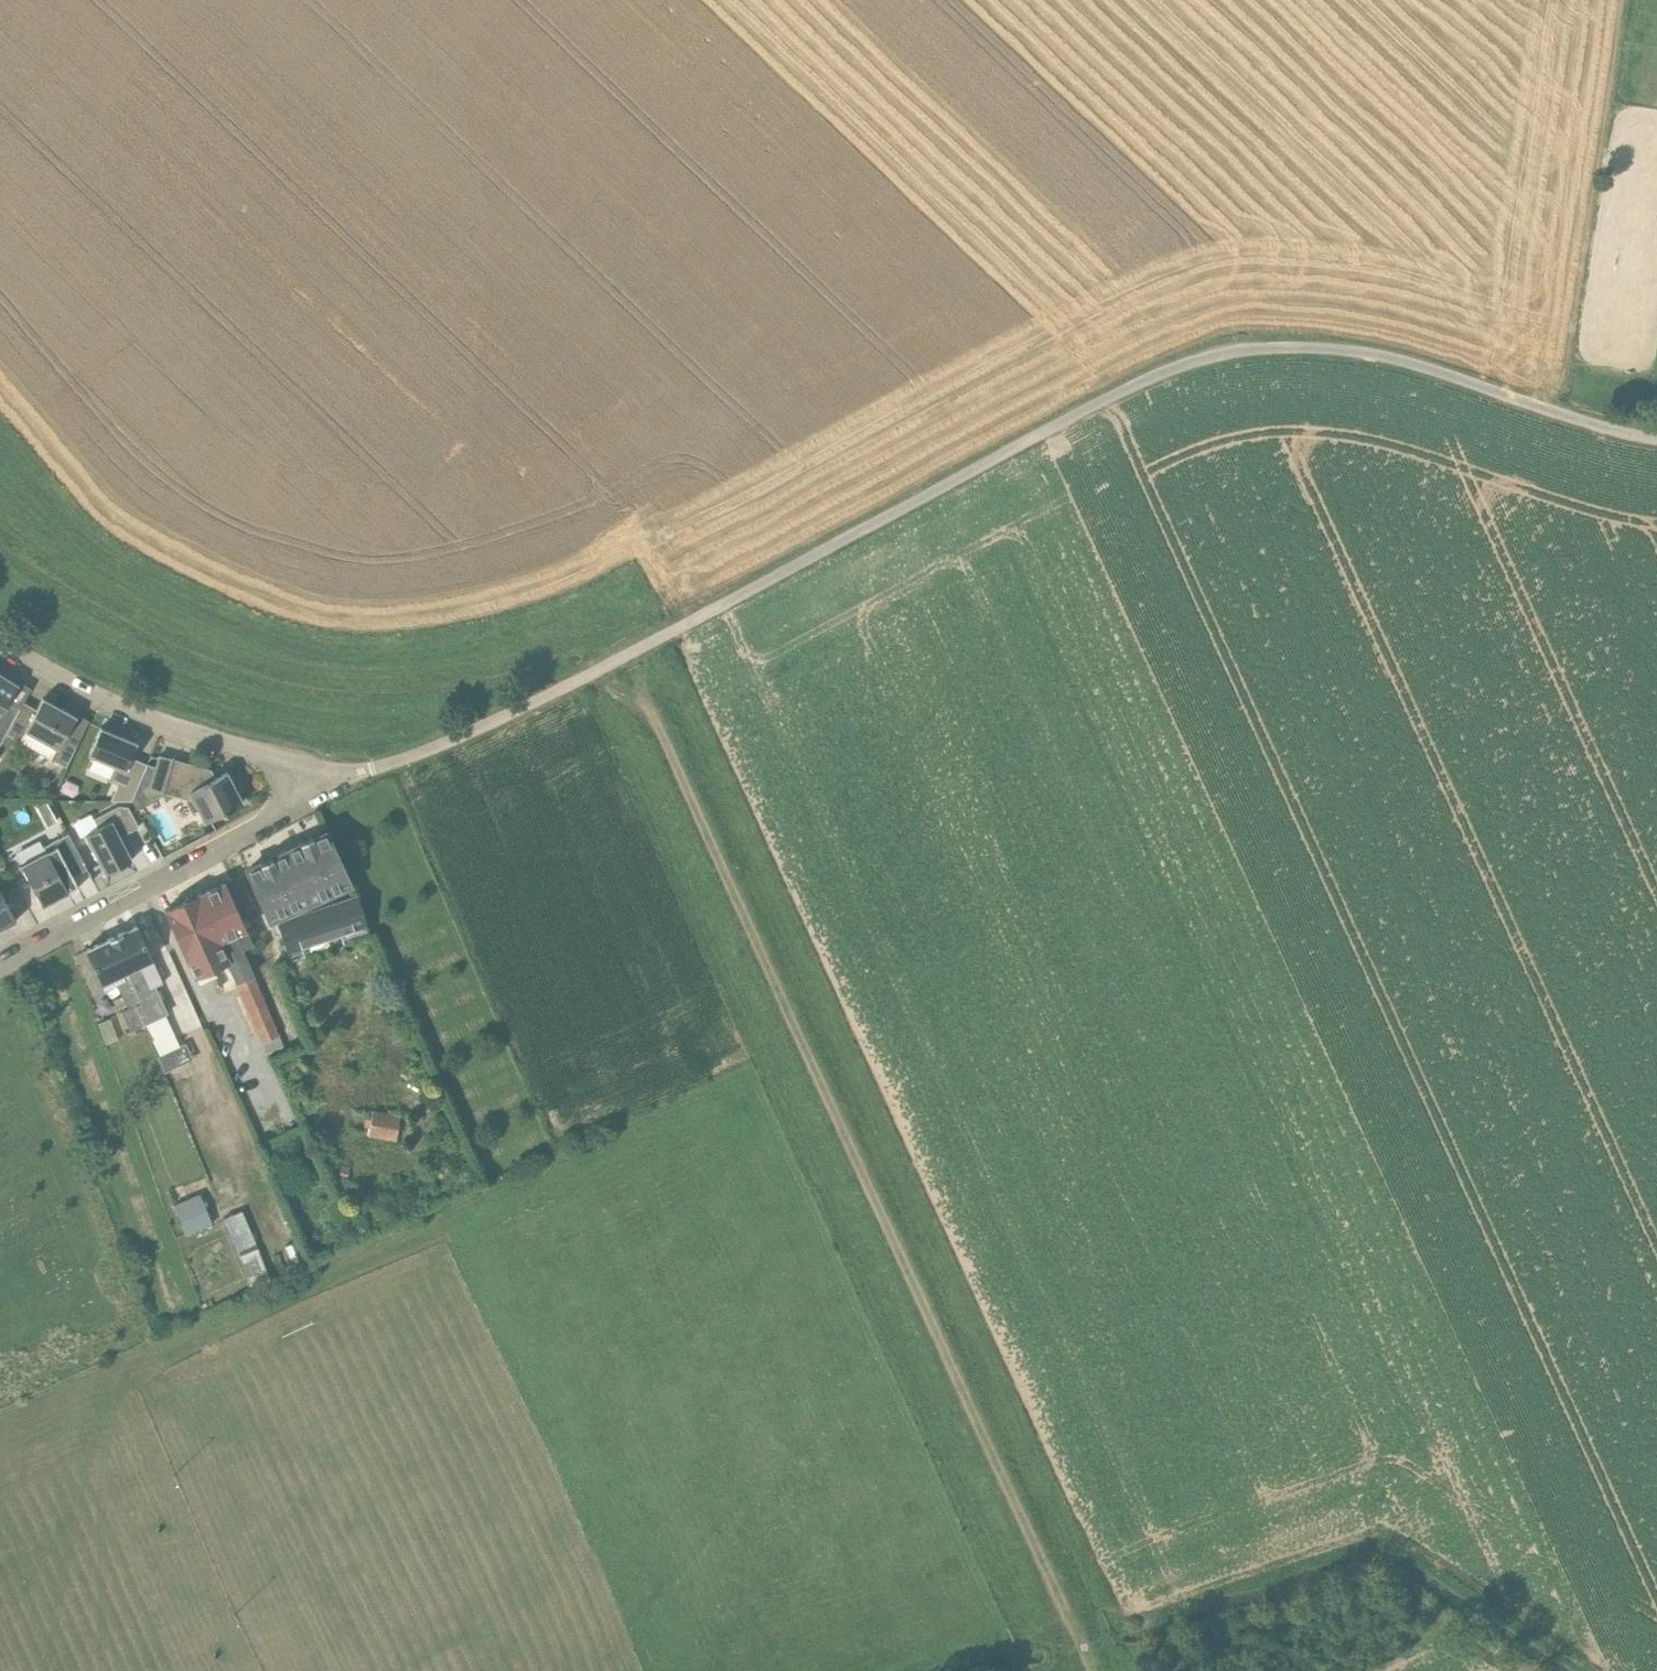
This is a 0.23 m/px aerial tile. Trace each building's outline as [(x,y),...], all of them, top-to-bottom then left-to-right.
[(18,685),(0,674),(0,713),(18,685)] [(23,703),(0,744),(0,745),(9,750),(15,739),(20,742),(25,732),(56,749),(51,759),(66,767),(76,748),(63,740),(76,717),(43,698),(36,710),(23,703)] [(108,781),(118,785),(111,801),(132,801),(135,792),(147,764),(131,757),(137,743),(100,728),(88,756),(114,767),(108,781)] [(171,761),(160,795),(161,795),(162,793),(174,798),(177,791),(187,794),(203,823),(242,803),(226,773),(210,781),(205,772),(171,761)] [(98,828),(84,836),(105,875),(132,860),(120,837),(132,831),(119,806),(93,819),(98,828)] [(285,851),(286,853),(272,859),(271,858),(259,864),(260,865),(245,872),(267,920),(294,908),(308,901),(309,904),(324,897),(351,885),(327,831),(312,838),(311,837),(299,842),(300,844),(285,851)] [(45,852),(20,865),(42,907),(69,894),(67,892),(77,886),(72,877),(87,869),(68,833),(43,847),(45,852)] [(227,962),(236,983),(254,975),(242,949),(251,944),(245,931),(246,930),(241,918),(247,916),(232,882),(224,885),(223,884),(220,885),(219,883),(207,888),(208,890),(197,896),(197,897),(185,903),(185,902),(182,903),(181,901),(168,906),(169,909),(164,911),(194,976),(218,966),(227,962)] [(14,922),(9,911),(10,910),(8,902),(5,904),(0,894),(0,929),(14,922)] [(309,971),(305,957),(371,935),(357,896),(278,924),(296,976),(309,971)] [(136,925),(110,938),(85,950),(99,980),(103,991),(116,984),(128,1009),(124,1012),(132,1031),(144,1026),(153,1021),(168,1014),(151,978),(147,980),(140,965),(152,959),(136,925)] [(279,1035),(254,975),(236,983),(260,1043),(262,1043),(277,1036),(279,1035)] [(29,1003),(25,991),(11,996),(16,1008),(29,1003)] [(281,1044),(277,1036),(262,1043),(266,1051),(281,1044)] [(167,1069),(193,1060),(186,1042),(160,1051),(167,1069)] [(368,1137),(396,1142),(400,1116),(372,1111),(368,1137)] [(175,1201),(189,1232),(216,1221),(202,1189),(175,1201)]
